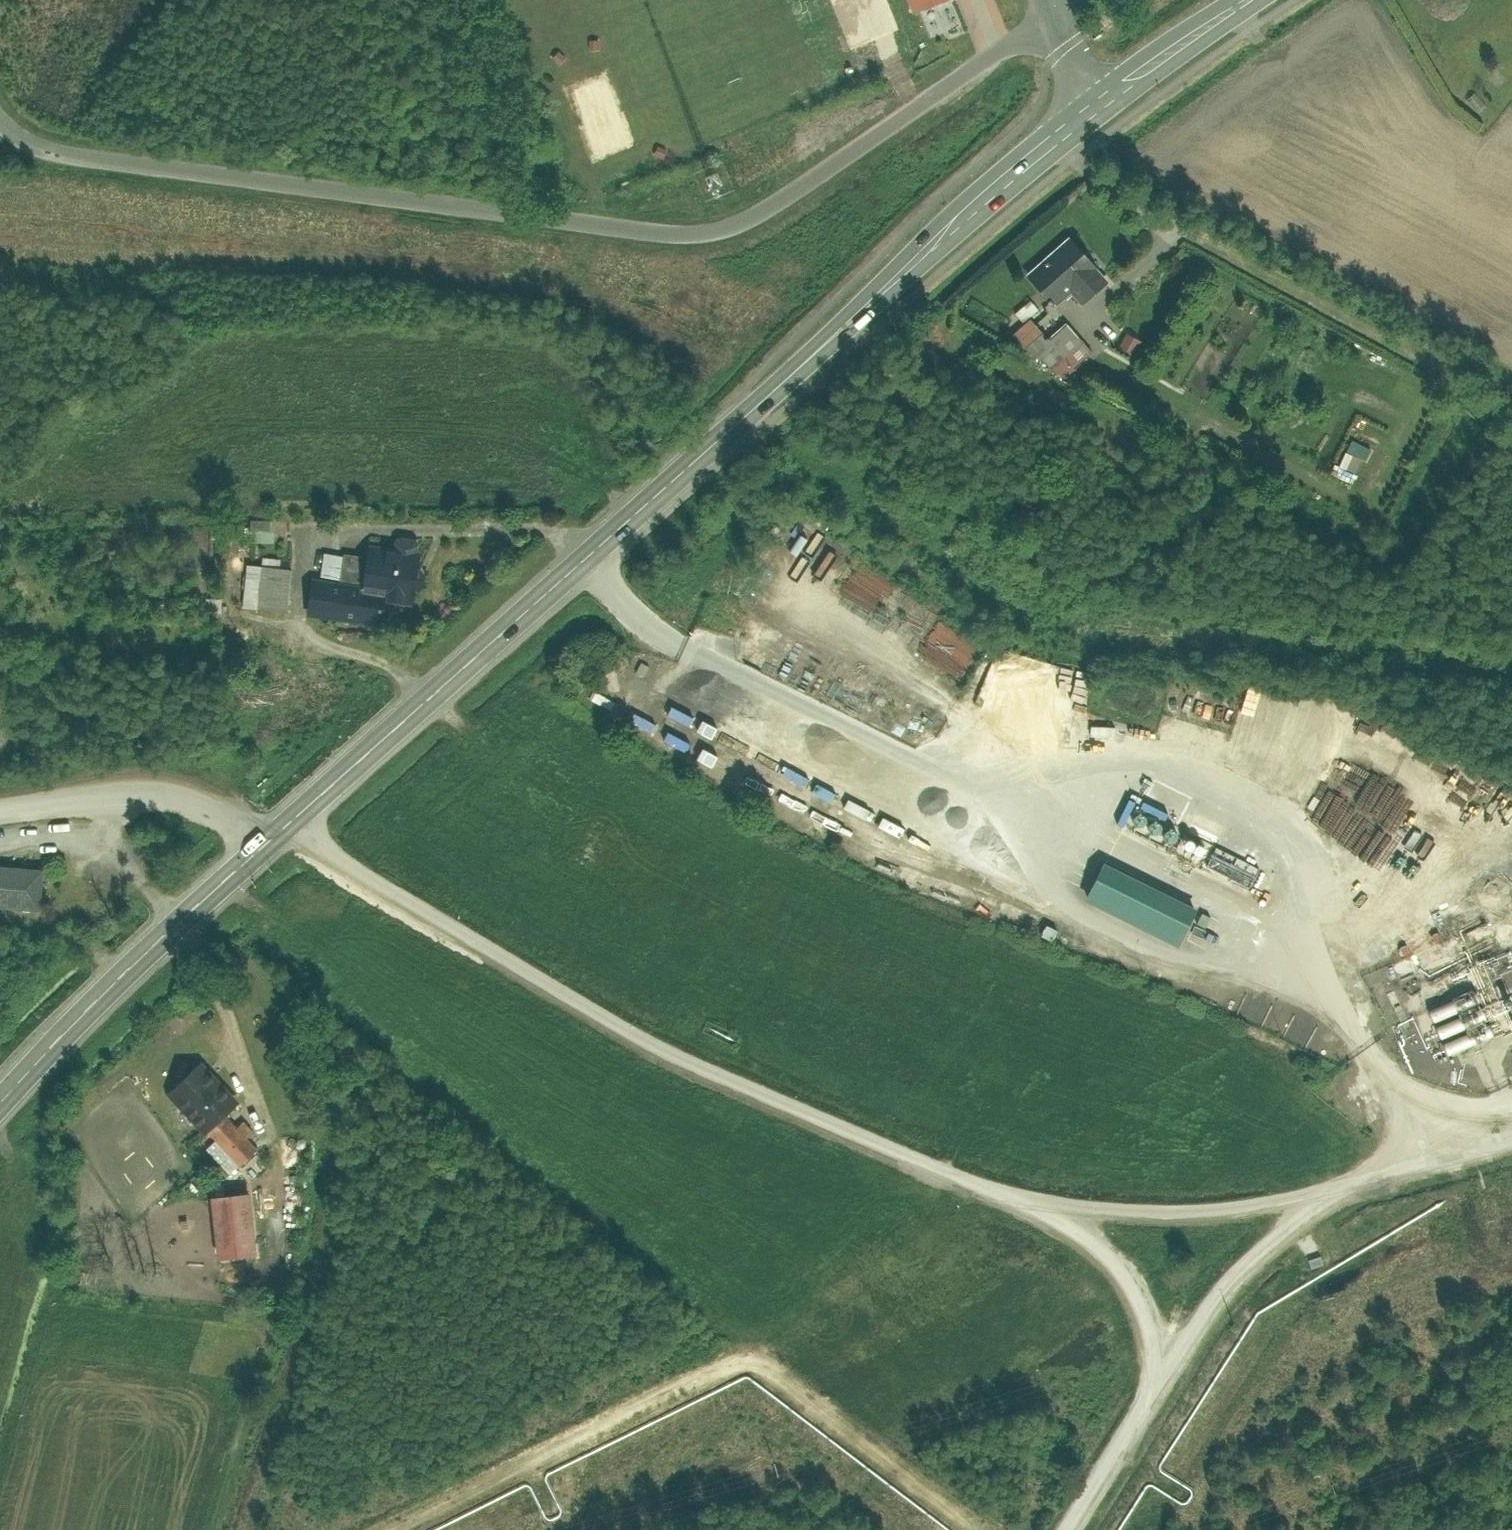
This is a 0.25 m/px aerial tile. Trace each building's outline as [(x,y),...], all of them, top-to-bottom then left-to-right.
[(914,16),(954,0),(907,0),(914,16)] [(1052,308),(1072,291),(1082,304),(1110,281),(1071,233),(1023,273),(1052,308)] [(1083,341),(1067,321),(1048,337),(1032,317),(1015,331),(1048,370),(1083,341)] [(251,519),(251,542),(275,542),(275,520),(251,519)] [(425,555),(419,554),(420,546),(417,540),(395,539),(392,541),(391,549),(368,546),(366,559),(362,587),(321,581),(314,581),(308,618),(382,628),(385,604),(417,608),(425,555)] [(362,587),(366,559),(344,556),(344,558),(324,555),(321,581),(362,587)] [(292,572),(247,567),(243,612),(288,617),(292,572)] [(1213,855),(1208,866),(1251,885),(1256,874),(1213,855)] [(1104,861),(1085,900),(1179,948),(1199,909),(1104,861)] [(44,874),(0,869),(0,912),(40,916),(44,874)] [(1455,1001),(1476,1043),(1509,1026),(1501,1010),(1493,1014),(1489,1005),(1478,1010),(1469,994),(1455,1001)] [(1454,999),(1431,1009),(1435,1021),(1459,1012),(1454,999)] [(1461,1016),(1438,1026),(1443,1038),(1466,1028),(1461,1016)] [(1471,1033),(1445,1040),(1449,1053),(1475,1045),(1471,1033)] [(202,1062),(167,1094),(204,1136),(240,1105),(202,1062)] [(255,1257),(248,1194),(202,1199),(209,1262),(255,1257)]
